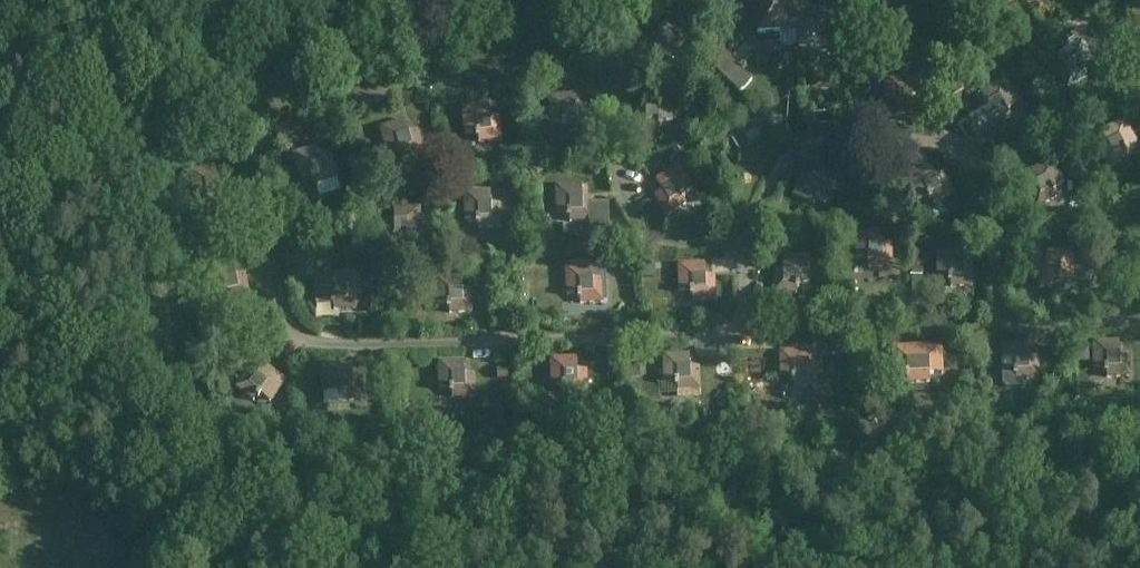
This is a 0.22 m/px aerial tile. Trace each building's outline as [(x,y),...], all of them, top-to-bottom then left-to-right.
[(754,34),(796,33),(797,50),(833,48),(832,13),(792,15),(792,0),(753,0),(754,34)] [(889,12),(901,1),(901,0),(879,0),(889,12)] [(172,6),(153,10),(155,20),(174,15),(172,6)] [(644,27),(640,21),(628,32),(631,34),(630,35),(632,38),(644,27)] [(1065,66),(1056,70),(1069,92),(1089,81),(1082,71),(1095,64),(1083,42),(1084,41),(1077,29),(1059,39),(1066,50),(1058,55),(1065,66)] [(709,38),(694,54),(713,71),(715,69),(738,93),(751,80),(727,58),(729,56),(709,38)] [(910,76),(885,77),(886,116),(900,115),(900,113),(922,114),(921,90),(924,89),(924,82),(922,82),(922,76),(910,76)] [(982,112),(967,122),(978,139),(991,130),(1010,117),(1004,108),(1016,100),(1002,78),(978,92),(987,104),(980,109),(982,112)] [(573,95),(547,98),(548,124),(562,123),(563,132),(586,131),(584,106),(574,108),(573,95)] [(643,109),(634,110),(635,134),(658,133),(658,122),(672,122),(671,96),(643,97),(643,109)] [(488,106),(460,109),(462,135),(476,134),(478,144),(501,142),(499,118),(488,119),(488,106)] [(830,114),(817,115),(818,126),(831,125),(830,114)] [(405,120),(378,128),(385,154),(401,149),(404,159),(424,154),(417,132),(410,134),(405,120)] [(1106,144),(1097,149),(1107,169),(1129,158),(1123,147),(1134,141),(1123,120),(1098,132),(1106,144)] [(316,146),(290,154),(297,179),(311,175),(314,185),(337,179),(331,157),(321,161),(316,146)] [(698,157),(693,148),(684,153),(690,162),(698,157)] [(1033,184),(1023,190),(1035,209),(1056,199),(1049,187),(1062,180),(1049,160),(1025,172),(1033,184)] [(929,165),(904,178),(916,200),(929,193),(935,204),(954,193),(943,172),(935,177),(929,165)] [(213,166),(186,171),(192,198),(205,196),(206,205),(231,201),(226,178),(217,180),(213,166)] [(662,191),(654,196),(666,217),(687,205),(681,195),(692,188),(679,166),(655,180),(662,191)] [(801,173),(790,196),(812,206),(816,196),(829,202),(841,177),(815,166),(810,178),(801,173)] [(581,185),(553,185),(553,213),(567,213),(568,223),(590,223),(590,236),(609,235),(607,205),(592,205),(592,199),(582,199),(581,185)] [(489,191),(463,191),(465,218),(479,217),(479,228),(502,228),(502,203),(490,203),(489,191)] [(391,221),(382,221),(383,246),(410,245),(410,233),(420,232),(419,207),(391,208),(391,221)] [(880,230),(853,231),(854,259),(867,259),(866,269),(891,268),(890,245),(880,245),(880,230)] [(1069,233),(1069,245),(1088,244),(1087,232),(1069,233)] [(302,246),(285,248),(287,261),(303,259),(302,246)] [(975,250),(937,251),(938,278),(952,277),(952,288),(976,288),(975,250)] [(1038,265),(1038,289),(1059,289),(1059,278),(1073,278),(1073,251),(1047,251),(1047,265),(1038,265)] [(771,271),(771,295),(796,295),(796,284),(809,284),(809,257),(781,258),(781,271),(771,271)] [(571,267),(563,267),(564,295),(578,294),(578,305),(603,304),(608,304),(605,262),(571,263),(571,267)] [(704,263),(675,265),(677,291),(691,292),(692,302),(715,301),(714,276),(704,276),(704,263)] [(232,264),(205,269),(210,296),(224,293),(225,302),(249,298),(244,275),(235,277),(232,264)] [(345,274),(317,274),(318,301),(333,301),(332,311),(356,311),(356,286),(345,287),(345,274)] [(434,276),(433,304),(448,304),(448,313),(473,311),(472,288),(463,288),(462,276),(434,276)] [(921,277),(911,277),(911,288),(920,288),(921,277)] [(1118,341),(1090,342),(1091,368),(1104,367),(1104,378),(1128,378),(1128,354),(1119,354),(1118,341)] [(1027,344),(1000,345),(1000,372),(1003,372),(1003,384),(1006,387),(1024,387),(1027,384),(1027,381),(1038,381),(1037,357),(1027,357),(1027,344)] [(942,345),(890,347),(891,374),(905,374),(905,384),(928,384),(928,374),(942,374),(942,345)] [(816,350),(779,350),(779,378),(793,378),(793,388),(816,388),(816,364),(816,350)] [(661,355),(661,382),(675,382),(675,393),(700,392),(699,368),(688,367),(687,354),(661,355)] [(549,359),(548,386),(562,385),(562,396),(586,395),(586,371),(576,371),(575,357),(549,359)] [(437,362),(436,389),(450,388),(450,399),(474,399),(474,374),(464,375),(463,362),(437,362)] [(248,370),(233,388),(251,403),(258,394),(269,402),(285,381),(264,364),(256,375),(248,370)] [(640,364),(628,364),(628,378),(641,378),(640,364)] [(351,365),(323,366),(324,393),(338,392),(338,402),(363,401),(361,377),(351,378),(351,365)] [(608,366),(609,377),(621,376),(621,366),(608,366)] [(507,370),(499,371),(500,382),(508,381),(507,370)]
